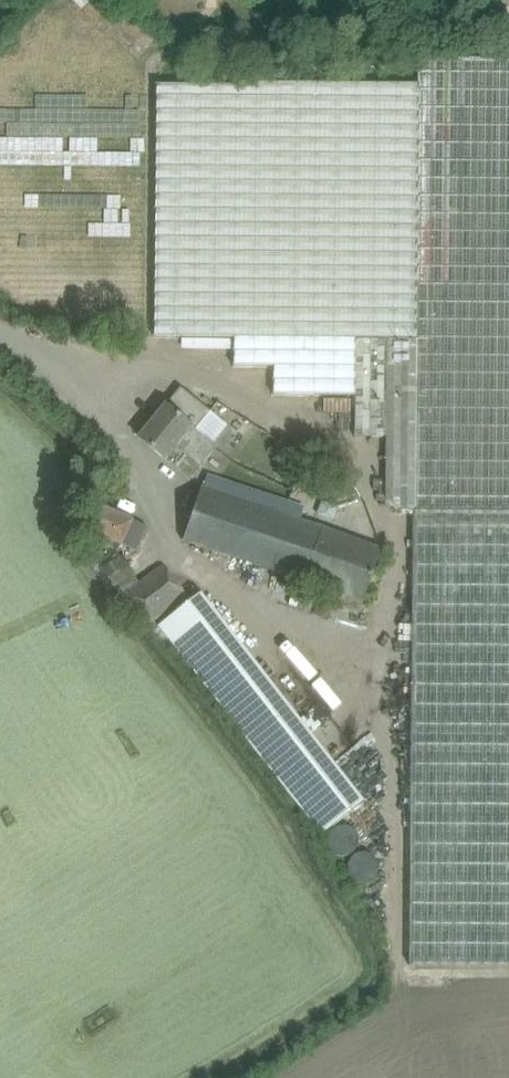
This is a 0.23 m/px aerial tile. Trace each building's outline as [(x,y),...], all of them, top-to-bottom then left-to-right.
[(408,963),(508,964),(508,58),(418,57),(418,83),(157,84),(155,337),(235,338),(235,366),(274,366),(274,392),(359,392),(358,438),(386,438),(385,497),(400,510),(415,510),(408,963)] [(210,411),(181,387),(139,438),(191,479),(217,446),(195,429),(210,411)] [(324,464),(304,465),(306,488),(326,486),(324,464)] [(201,488),(184,540),(221,553),(227,555),(364,601),(382,549),(328,529),(301,521),(272,511),(204,489),(201,488)] [(133,519),(120,514),(100,505),(89,529),(135,550),(145,527),(131,521),(133,519)] [(136,579),(124,555),(103,566),(115,590),(136,579)] [(152,622),(188,594),(163,562),(127,590),(152,622)] [(159,625),(321,832),(363,799),(201,592),(159,625)]
